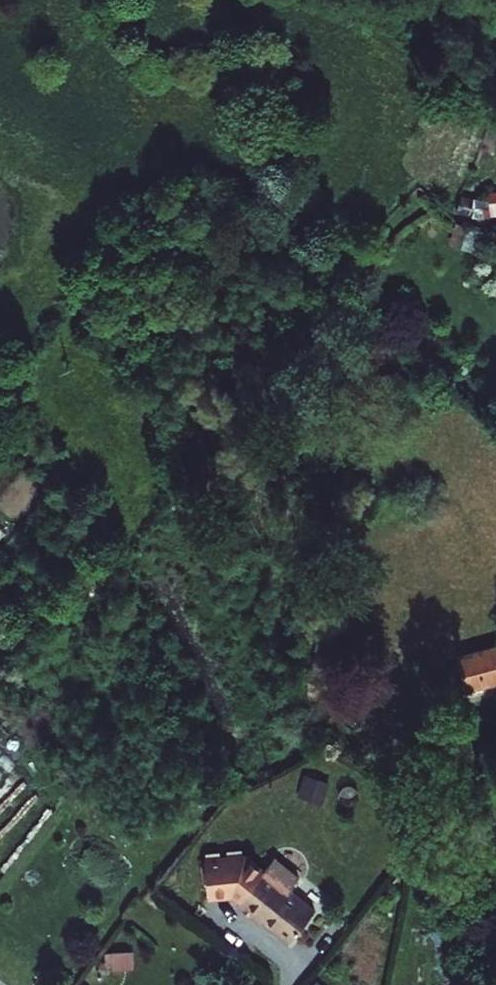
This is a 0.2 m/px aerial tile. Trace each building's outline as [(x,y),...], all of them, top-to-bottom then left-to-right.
[(469,643),(476,678),(495,673),(495,638),(469,643)] [(240,855),(200,860),(205,899),(229,896),(237,901),(234,905),(256,922),(261,916),(288,937),(311,908),(285,888),(295,875),(270,857),(260,870),(240,855)]
